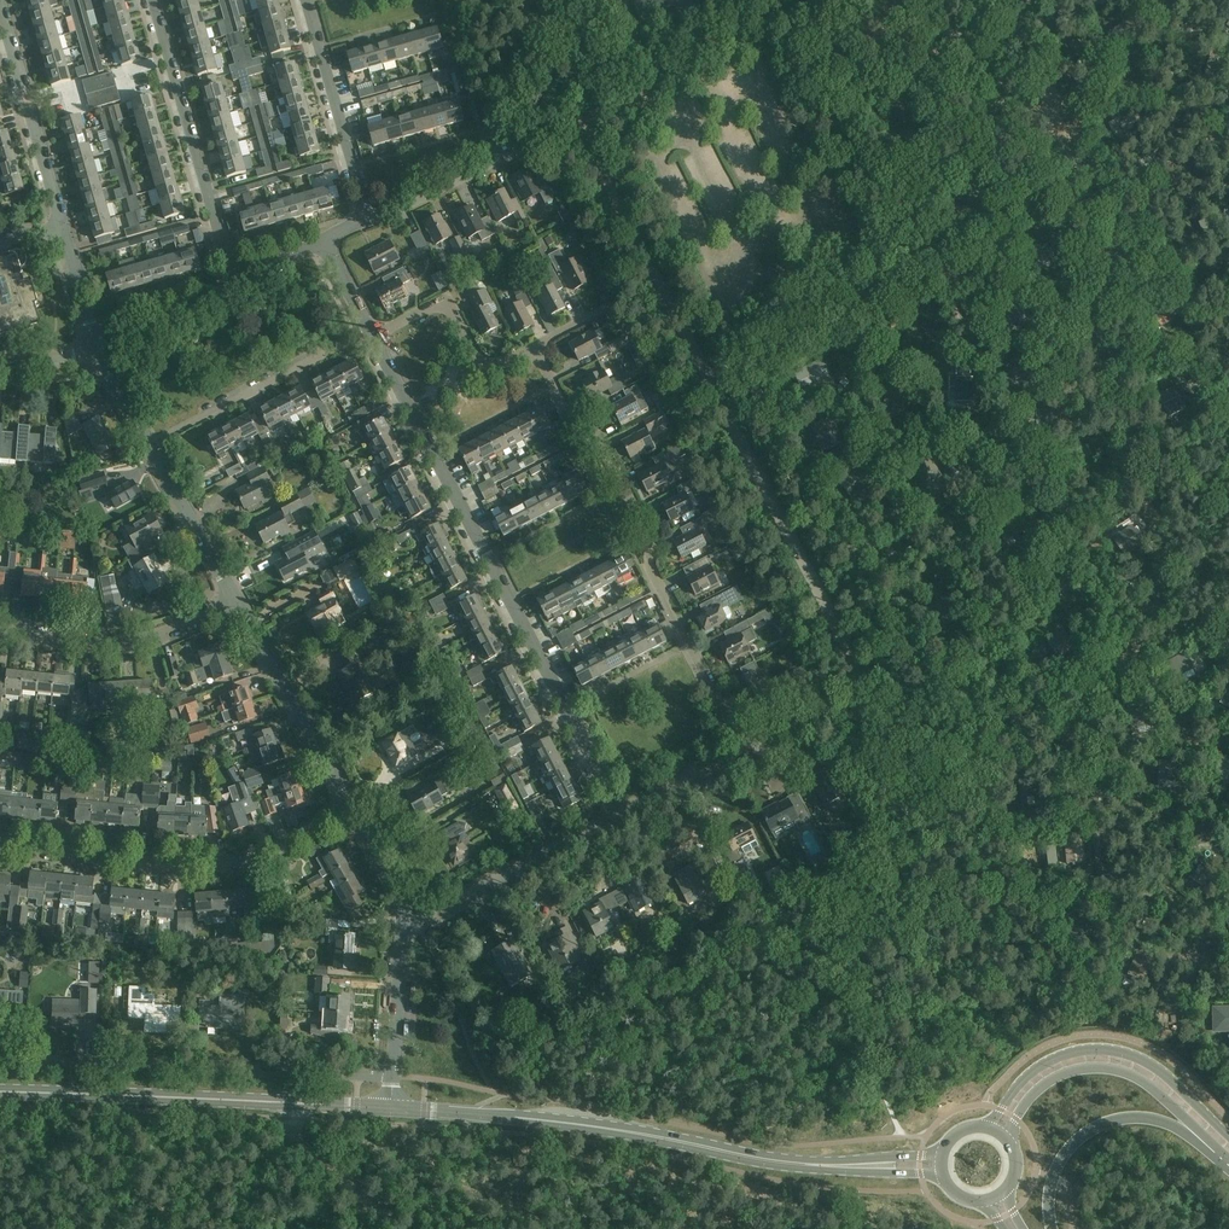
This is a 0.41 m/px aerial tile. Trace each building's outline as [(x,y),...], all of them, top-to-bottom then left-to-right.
[(31,13),(50,7),(57,5),(55,0),(48,0),(27,0),(31,13)] [(82,14),(87,12),(84,0),(78,0),(82,14)] [(198,0),(187,0),(178,3),(182,17),(201,12),(198,0)] [(258,12),(278,6),(276,0),(255,0),(258,12)] [(639,17),(674,6),(677,15),(700,7),(698,0),(634,0),(639,17)] [(73,1),(68,2),(72,17),(77,15),(73,1)] [(128,17),(124,2),(105,7),(109,22),(128,17)] [(230,4),(234,19),(240,17),(236,2),(230,4)] [(220,7),(225,21),(230,20),(226,5),(220,7)] [(258,12),(262,26),(282,21),(278,6),(258,12)] [(50,7),(31,13),(35,27),(54,22),(50,7)] [(87,12),(82,14),(86,29),(91,27),(87,12)] [(186,32),(206,26),(201,12),(182,17),(186,32)] [(77,15),(72,17),(76,31),(82,30),(77,15)] [(133,31),(128,17),(109,22),(113,37),(133,31)] [(240,17),(234,19),(238,32),(236,32),(236,34),(241,32),(241,31),(244,31),(240,17)] [(231,34),(231,35),(236,34),(236,32),(234,33),(230,20),(225,21),(228,35),(231,34)] [(262,26),(265,34),(257,37),(259,43),(260,43),(267,41),(286,35),(282,21),(262,26)] [(35,27),(39,42),(58,37),(54,22),(35,27)] [(210,41),(206,26),(186,32),(190,47),(210,41)] [(91,27),(86,29),(90,43),(96,42),(91,27)] [(435,50),(443,48),(450,46),(447,35),(440,37),(437,28),(422,32),(427,53),(429,60),(437,58),(435,50)] [(82,30),(76,31),(80,46),(86,45),(82,30)] [(137,46),(133,31),(113,37),(116,45),(108,47),(110,54),(118,51),(137,46)] [(236,34),(240,47),(241,48),(246,47),(241,32),(236,34)] [(422,32),(407,36),(412,57),(427,53),(422,32)] [(286,35),(267,41),(260,43),(262,50),(269,48),(271,56),(290,50),(286,35)] [(398,61),(412,57),(407,36),(392,41),(398,61)] [(58,37),(39,42),(43,57),(62,51),(58,37)] [(210,41),(190,47),(194,61),(214,56),(210,41)] [(392,41),(377,45),(383,66),(398,61),(392,41)] [(96,42),(90,43),(94,58),(100,56),(96,42)] [(85,61),(90,59),(86,45),(80,46),(85,61)] [(368,70),(383,66),(377,45),(362,49),(368,70)] [(137,46),(118,51),(122,66),(141,61),(137,46)] [(244,62),(246,69),(262,65),(260,57),(250,60),(246,47),(241,48),(245,62),(244,62)] [(353,74),(368,70),(362,49),(347,54),(353,74)] [(62,51),(43,57),(47,71),(67,66),(73,64),(71,57),(64,58),(62,51)] [(100,56),(94,58),(98,72),(104,71),(100,56)] [(218,71),(214,56),(194,61),(199,76),(218,71)] [(90,59),(85,61),(89,75),(94,73),(90,59)] [(246,69),(244,62),(229,66),(232,74),(246,69)] [(274,69),(279,84),(298,78),(294,63),(274,69)] [(262,65),(246,69),(249,77),(264,73),(262,65)] [(67,66),(47,71),(52,86),(71,81),(67,66)] [(243,78),(249,77),(246,69),(232,74),(234,81),(243,78)] [(435,79),(447,75),(446,69),(433,73),(435,79)] [(99,84),(114,80),(112,73),(97,77),(99,84)] [(435,79),(433,73),(419,77),(418,77),(419,81),(422,81),(423,82),(435,79)] [(418,77),(419,77),(418,75),(403,80),(405,86),(419,81),(418,77)] [(435,79),(436,84),(449,81),(447,75),(435,79)] [(99,84),(97,77),(82,81),(84,88),(99,84)] [(302,93),(298,78),(279,84),(283,99),(302,93)] [(435,79),(423,82),(423,83),(420,84),(421,88),(422,88),(436,84),(435,79)] [(99,84),(101,91),(116,87),(114,80),(99,84)] [(405,86),(403,80),(388,84),(390,90),(405,86)] [(1109,82),(1110,92),(1134,89),(1133,80),(1109,82)] [(99,84),(84,88),(86,95),(101,91),(99,84)] [(202,89),(207,104),(226,99),(222,84),(202,89)] [(388,84),(374,88),(373,88),(374,94),(390,90),(388,84)] [(421,88),(420,84),(405,88),(407,94),(423,90),(422,88),(421,88)] [(373,88),(374,88),(373,86),(358,90),(360,98),(374,94),(373,88)] [(101,91),(103,98),(118,94),(116,87),(101,91)] [(407,94),(405,88),(390,93),(392,99),(407,94)] [(259,105),(262,105),(258,89),(252,90),(257,106),(259,105)] [(257,106),(252,90),(247,92),(252,108),(254,107),(257,106)] [(101,91),(86,95),(88,102),(103,98),(101,91)] [(287,113),(307,108),(302,93),(283,99),(285,106),(278,108),(280,115),(287,113)] [(392,99),(390,93),(375,97),(377,103),(378,103),(392,99)] [(103,98),(105,105),(120,101),(118,94),(103,98)] [(132,101),(136,116),(155,110),(151,96),(132,101)] [(448,125),(463,121),(456,96),(441,100),(442,105),(448,125)] [(377,103),(375,97),(361,101),(363,109),(378,104),(378,103),(377,103)] [(103,98),(88,102),(90,109),(105,105),(103,98)] [(226,99),(207,104),(211,119),(230,114),(226,99)] [(264,104),(262,105),(259,105),(263,120),(268,119),(264,104)] [(427,109),(433,130),(448,125),(442,105),(427,109)] [(109,107),(113,122),(118,121),(114,106),(109,107)] [(254,107),(252,108),(249,108),(253,123),(259,121),(254,107)] [(311,123),(307,108),(287,113),(291,128),(311,123)] [(99,110),(103,125),(108,124),(104,109),(99,110)] [(433,130),(427,109),(413,114),(418,134),(433,130)] [(155,110),(136,116),(140,131),(159,125),(155,110)] [(234,128),(230,114),(211,119),(215,134),(234,128)] [(398,118),(403,138),(418,134),(413,114),(398,118)] [(62,121),(66,136),(85,130),(81,116),(62,121)] [(403,138),(398,118),(382,122),(388,143),(403,138)] [(267,135),(273,133),(268,119),(263,120),(267,135)] [(113,122),(117,137),(122,136),(118,121),(113,122)] [(259,121),(253,123),(258,138),(263,136),(259,121)] [(382,122),(367,127),(373,147),(388,143),(382,122)] [(315,137),(311,123),(291,128),(296,143),(315,137)] [(103,125),(107,140),(113,139),(108,124),(103,125)] [(164,140),(159,125),(140,131),(144,145),(164,140)] [(239,143),(234,128),(215,134),(219,148),(239,143)] [(85,130),(66,136),(70,151),(89,145),(85,130)] [(10,146),(5,131),(0,133),(0,149),(10,146)] [(273,133),(267,135),(271,149),(277,147),(273,133)] [(127,150),(122,136),(117,137),(121,152),(127,150)] [(263,136),(258,138),(262,152),(267,151),(263,136)] [(319,152),(315,137),(296,143),(300,158),(319,152)] [(113,139),(107,140),(111,155),(117,153),(113,139)] [(164,140),(144,145),(148,160),(168,155),(164,140)] [(243,158),(239,143),(219,148),(223,163),(243,158)] [(70,151),(75,165),(93,160),(89,145),(70,151)] [(14,161),(10,146),(0,149),(0,164),(14,161)] [(121,152),(126,167),(131,165),(127,150),(121,152)] [(267,151),(262,152),(266,167),(256,170),(258,178),(274,173),(267,151)] [(111,155),(116,170),(121,168),(117,153),(111,155)] [(172,170),(168,155),(148,160),(153,175),(172,170)] [(243,158),(223,163),(228,178),(247,173),(243,158)] [(75,165),(79,180),(98,175),(93,160),(75,165)] [(278,172),(293,167),(291,160),(276,164),(278,172)] [(0,181),(18,176),(14,161),(0,164),(0,180),(0,181)] [(63,173),(75,170),(73,164),(61,168),(63,173)] [(306,169),(307,174),(308,174),(309,176),(324,172),(322,164),(306,169)] [(126,167),(130,181),(135,180),(131,165),(126,167)] [(116,170),(120,184),(125,183),(121,168),(116,170)] [(291,173),(293,178),(307,174),(306,169),(291,173)] [(553,200),(546,186),(539,189),(528,169),(513,177),(524,198),(539,190),(545,203),(553,200)] [(153,175),(157,190),(176,184),(172,170),(153,175)] [(102,173),(103,184),(113,183),(112,172),(102,173)] [(277,177),(278,182),(293,178),(291,173),(277,177)] [(79,180),(83,195),(102,189),(98,175),(79,180)] [(0,181),(0,197),(22,191),(18,176),(0,181)] [(262,181),(263,187),(278,182),(277,177),(262,181)] [(134,196),(136,196),(139,195),(135,180),(130,181),(134,196)] [(250,190),(258,188),(263,187),(262,181),(247,185),(250,193),(250,190)] [(124,199),(127,198),(129,197),(125,183),(120,184),(124,199)] [(181,199),(176,184),(157,190),(161,205),(181,199)] [(250,193),(247,185),(233,189),(235,197),(250,193)] [(327,188),(313,193),(318,212),(333,208),(327,188)] [(83,195),(87,209),(106,204),(102,189),(83,195)] [(518,221),(526,218),(518,202),(511,206),(503,190),(486,199),(498,222),(514,213),(518,221)] [(318,212),(313,193),(298,197),(303,216),(318,212)] [(136,196),(134,196),(132,197),(136,211),(141,209),(136,196)] [(130,212),(136,211),(132,197),(129,197),(127,198),(130,212)] [(298,197),(283,201),(289,220),(303,216),(298,197)] [(181,199),(161,205),(165,219),(185,214),(181,199)] [(108,203),(111,214),(122,211),(119,200),(108,203)] [(289,220),(283,201),(268,205),(274,225),(289,220)] [(87,209),(91,224),(110,219),(106,204),(87,209)] [(274,225),(268,205),(254,209),(259,229),(274,225)] [(487,217),(480,221),(472,206),(456,215),(468,238),(478,233),(482,241),(496,233),(487,217)] [(259,229),(254,209),(239,214),(245,233),(259,229)] [(567,209),(560,212),(564,220),(570,218),(567,209)] [(127,215),(112,218),(114,226),(128,223),(127,215)] [(451,237),(439,215),(424,223),(436,245),(451,237)] [(114,234),(110,219),(91,224),(96,239),(114,234)] [(140,225),(142,233),(157,229),(155,221),(140,225)] [(142,233),(140,225),(124,230),(127,237),(142,233)] [(173,229),(174,234),(175,236),(190,232),(188,225),(173,229)] [(174,234),(173,229),(158,233),(160,238),(174,234)] [(429,246),(420,231),(410,236),(418,251),(429,246)] [(160,238),(158,233),(143,237),(145,243),(160,238)] [(470,257),(464,245),(459,236),(450,242),(459,259),(460,259),(462,261),(470,257)] [(145,243),(143,237),(129,242),(130,247),(145,243)] [(1110,240),(1095,249),(1100,260),(1101,260),(1102,262),(1118,253),(1110,240)] [(399,259),(389,241),(365,254),(374,272),(399,259)] [(114,246),(116,253),(117,253),(116,251),(130,247),(129,242),(114,246)] [(116,253),(114,246),(99,250),(101,258),(116,253)] [(180,253),(186,273),(200,269),(195,249),(180,253)] [(559,276),(564,273),(573,290),(589,282),(577,258),(566,264),(559,249),(548,255),(559,276)] [(37,322),(31,304),(36,303),(28,279),(23,280),(20,270),(24,269),(27,266),(28,262),(28,258),(26,254),(23,252),(19,251),(15,252),(0,256),(0,334),(37,322)] [(165,257),(171,278),(186,273),(180,253),(165,257)] [(150,262),(156,282),(171,278),(165,257),(150,262)] [(522,264),(519,259),(511,263),(521,281),(528,277),(522,264)] [(1228,288),(1228,260),(1214,279),(1228,289),(1228,288)] [(135,266),(141,286),(156,282),(150,262),(135,266)] [(547,282),(546,282),(545,287),(545,289),(537,293),(549,316),(565,308),(556,291),(562,288),(551,265),(541,270),(547,282)] [(121,270),(126,290),(141,286),(135,266),(121,270)] [(401,284),(410,280),(403,267),(388,275),(392,282),(376,291),(385,308),(408,297),(401,284)] [(126,290),(121,270),(106,275),(112,295),(126,290)] [(979,284),(993,283),(1001,282),(1000,272),(969,275),(970,285),(979,284)] [(513,290),(516,297),(515,297),(518,303),(506,310),(518,333),(533,325),(525,309),(531,305),(521,286),(513,290)] [(470,297),(476,310),(472,312),(483,334),(498,326),(487,305),(491,303),(485,290),(470,297)] [(1021,320),(1015,306),(1014,304),(1008,307),(1006,303),(996,308),(998,314),(1004,325),(1005,327),(1021,320)] [(1030,310),(1035,321),(1042,317),(1037,306),(1030,310)] [(1165,307),(1149,315),(1155,326),(1156,328),(1172,320),(1165,307)] [(612,353),(607,343),(601,346),(593,330),(578,338),(578,339),(570,343),(579,360),(594,353),(598,360),(612,353)] [(1096,334),(1080,342),(1085,353),(1086,353),(1086,355),(1102,347),(1096,334)] [(801,388),(830,374),(822,358),(794,372),(801,388)] [(948,360),(940,369),(947,376),(956,366),(948,360)] [(1024,376),(1038,372),(1046,369),(1043,360),(1012,369),(1016,379),(1024,376)] [(338,366),(339,368),(349,387),(353,394),(359,391),(355,384),(363,380),(353,361),(347,364),(345,362),(338,366)] [(445,366),(453,390),(463,387),(455,363),(445,366)] [(324,373),(326,375),(335,394),(349,387),(339,368),(333,371),(332,369),(324,373)] [(619,379),(610,384),(603,370),(582,381),(591,398),(608,389),(611,396),(624,389),(619,379)] [(859,381),(862,374),(855,371),(852,378),(859,381)] [(316,389),(310,392),(318,407),(323,404),(322,401),(335,394),(326,375),(319,379),(318,376),(312,380),(313,382),(312,382),(316,389)] [(956,402),(972,402),(972,377),(949,377),(949,389),(956,389),(956,402)] [(640,394),(641,394),(636,385),(623,392),(627,398),(611,406),(620,423),(648,408),(640,394)] [(286,393),(287,395),(297,414),(311,407),(312,410),(318,407),(310,392),(305,395),(301,388),(294,391),(293,389),(286,393)] [(907,415),(907,391),(885,390),(884,402),(892,403),(891,415),(907,415)] [(273,400),(274,402),(284,421),(297,414),(287,395),(281,399),(280,396),(273,400)] [(1178,395),(1163,403),(1168,414),(1169,413),(1170,415),(1185,408),(1178,395)] [(669,408),(665,400),(656,404),(660,412),(669,408)] [(360,409),(364,416),(378,409),(374,401),(360,409)] [(270,428),(284,421),(274,402),(268,406),(266,403),(260,407),(261,409),(260,410),(264,417),(258,419),(266,434),(272,431),(270,428)] [(546,435),(543,430),(551,426),(542,407),(535,411),(533,409),(527,412),(528,414),(540,438),(546,435)] [(649,432),(668,422),(666,418),(671,416),(667,408),(643,421),(649,432)] [(348,418),(351,423),(364,416),(360,409),(358,410),(359,412),(348,418)] [(1037,421),(1052,420),(1060,419),(1059,409),(1028,411),(1028,422),(1037,421)] [(540,438),(528,414),(521,418),(519,416),(513,419),(514,422),(524,440),(537,433),(540,439),(540,438)] [(234,420),(235,422),(245,441),(259,434),(261,437),(266,434),(258,419),(253,422),(249,415),(242,419),(241,416),(234,420)] [(368,435),(372,443),(391,433),(387,426),(389,425),(386,418),(384,419),(383,419),(376,423),(373,416),(353,426),(357,434),(358,433),(361,438),(368,435)] [(111,453),(108,449),(114,446),(98,417),(82,425),(98,455),(100,454),(102,458),(104,459),(110,456),(111,453)] [(841,443),(831,419),(816,425),(821,439),(818,441),(821,448),(825,447),(826,449),(841,443)] [(66,426),(68,436),(82,429),(77,420),(66,426)] [(221,427),(222,430),(232,448),(245,441),(235,422),(229,426),(228,423),(221,427)] [(524,440),(514,422),(507,425),(506,423),(500,426),(501,429),(510,447),(524,440)] [(0,442),(0,460),(26,462),(28,434),(29,427),(18,426),(17,434),(1,432),(0,442)] [(44,435),(28,434),(26,462),(54,464),(56,429),(45,428),(44,435)] [(510,447),(501,429),(494,432),(493,430),(486,434),(487,436),(497,454),(510,447)] [(655,448),(645,429),(622,442),(626,450),(627,450),(631,457),(645,450),(646,452),(655,448)] [(227,456),(225,452),(232,448),(222,430),(216,433),(214,431),(207,434),(209,436),(208,437),(218,455),(219,455),(221,459),(227,456)] [(392,432),(391,433),(372,443),(379,456),(397,446),(394,440),(396,439),(392,432)] [(497,454),(487,436),(480,439),(479,437),(472,441),(474,443),(483,462),(497,454)] [(295,441),(297,447),(306,442),(303,437),(295,441)] [(483,462),(474,443),(467,447),(466,444),(459,448),(460,450),(459,451),(469,469),(483,462)] [(553,453),(562,448),(559,443),(551,448),(553,453)] [(680,444),(667,451),(653,458),(656,466),(639,475),(647,491),(671,479),(673,481),(681,477),(676,467),(675,466),(675,465),(675,464),(676,460),(679,458),(685,454),(680,444)] [(1092,456),(1085,444),(1070,452),(1076,463),(1077,462),(1078,464),(1092,456)] [(400,445),(397,446),(379,456),(375,458),(378,465),(382,463),(386,470),(405,460),(401,453),(403,452),(400,445)] [(575,446),(566,451),(557,455),(560,461),(570,455),(570,456),(579,452),(575,446)] [(533,457),(535,462),(548,455),(546,450),(533,457)] [(941,476),(932,460),(929,456),(922,459),(916,450),(905,457),(907,460),(899,465),(904,473),(913,466),(916,470),(926,486),(941,476)] [(840,451),(831,455),(834,462),(843,458),(840,451)] [(535,462),(533,457),(519,464),(522,469),(535,462)] [(546,468),(555,463),(552,458),(543,463),(546,468)] [(348,470),(353,468),(349,460),(339,465),(344,474),(349,471),(348,470)] [(255,463),(247,467),(250,472),(257,468),(255,463)] [(226,471),(230,478),(244,471),(240,464),(226,471)] [(522,469),(519,464),(506,471),(508,476),(522,469)] [(532,475),(541,470),(538,465),(529,470),(532,475)] [(862,467),(855,471),(840,480),(851,498),(872,485),(862,467)] [(263,484),(270,480),(264,468),(248,476),(251,484),(236,492),(241,501),(243,501),(247,509),(262,501),(262,503),(270,499),(263,484)] [(409,469),(390,478),(383,482),(391,496),(416,483),(413,476),(415,475),(412,468),(409,469)] [(565,481),(574,499),(588,491),(577,469),(570,473),(573,477),(565,481)] [(353,492),(369,484),(365,477),(358,480),(353,471),(344,476),(353,492)] [(508,476),(506,471),(496,476),(499,481),(508,476)] [(92,472),(77,477),(82,492),(107,483),(104,472),(93,475),(92,472)] [(518,483),(527,478),(524,473),(515,477),(518,483)] [(574,499),(565,481),(562,477),(556,480),(559,485),(551,489),(560,506),(574,499)] [(481,492),(495,485),(491,478),(478,486),(481,492)] [(504,490),(513,485),(511,480),(501,485),(504,490)] [(133,481),(108,495),(116,508),(141,495),(133,481)] [(419,481),(416,483),(391,496),(394,503),(401,499),(404,506),(423,496),(420,490),(422,489),(419,481)] [(671,521),(694,509),(685,493),(694,488),(690,481),(676,488),(680,496),(663,504),(671,521)] [(369,484),(353,492),(357,498),(372,490),(369,484)] [(560,506),(551,489),(548,484),(542,487),(545,492),(537,496),(546,513),(560,506)] [(496,485),(495,485),(481,492),(485,500),(499,492),(496,485)] [(703,496),(708,494),(704,486),(699,489),(703,496)] [(546,513),(537,496),(534,491),(528,494),(531,499),(523,503),(532,520),(546,513)] [(293,521),(290,515),(308,505),(302,494),(280,505),(284,511),(256,526),(265,543),(281,535),(282,537),(291,533),(286,525),(293,521)] [(425,495),(423,496),(404,506),(398,509),(402,516),(408,513),(412,519),(431,510),(427,503),(429,502),(425,495)] [(532,520),(523,503),(521,498),(515,502),(517,506),(509,511),(518,528),(532,520)] [(379,518),(372,505),(362,510),(369,523),(379,518)] [(518,528),(509,511),(507,506),(500,509),(503,514),(495,518),(504,535),(518,528)] [(363,521),(361,519),(358,512),(349,517),(353,523),(354,526),(363,521)] [(694,521),(697,529),(713,521),(709,513),(694,521)] [(123,547),(130,559),(147,550),(143,543),(162,533),(152,514),(127,528),(134,541),(123,547)] [(425,540),(428,547),(446,538),(446,539),(449,537),(442,523),(419,534),(416,527),(396,538),(400,545),(416,536),(420,543),(425,540)] [(1125,556),(1144,542),(1131,524),(1119,532),(1115,525),(1097,537),(1102,545),(1112,538),(1125,556)] [(706,545),(697,529),(673,541),(682,557),(690,553),(693,559),(701,554),(699,549),(706,545)] [(390,537),(387,530),(371,538),(375,545),(390,537)] [(290,545),(295,553),(276,563),(286,582),(311,569),(306,561),(325,551),(315,532),(290,545)] [(75,544),(76,535),(62,533),(61,542),(75,544)] [(901,539),(907,548),(912,544),(907,536),(901,539)] [(453,552),(446,539),(446,538),(428,547),(424,550),(427,556),(424,558),(427,566),(431,564),(453,552)] [(147,550),(130,559),(129,560),(134,569),(137,567),(150,592),(168,583),(154,557),(151,558),(147,550)] [(9,568),(8,569),(16,569),(18,553),(10,552),(9,568)] [(439,568),(443,575),(460,566),(453,552),(431,564),(434,570),(439,568)] [(622,555),(607,563),(616,580),(619,585),(625,582),(623,577),(631,573),(628,568),(634,565),(630,557),(624,560),(622,555)] [(340,581),(359,571),(352,557),(333,567),(340,581)] [(695,565),(698,572),(687,577),(696,595),(719,583),(707,559),(695,565)] [(16,569),(15,577),(14,582),(24,583),(22,595),(38,597),(41,572),(44,572),(44,569),(45,569),(46,564),(39,563),(39,571),(33,570),(33,572),(26,571),(26,569),(25,570),(16,569)] [(593,570),(602,587),(605,592),(611,589),(609,584),(616,580),(607,563),(593,570)] [(468,580),(460,566),(443,575),(438,578),(442,584),(446,582),(450,590),(468,580)] [(0,567),(0,593),(3,593),(5,576),(15,577),(16,569),(8,569),(9,568),(0,567)] [(76,575),(76,567),(70,567),(69,575),(57,574),(55,599),(70,600),(73,575),(76,575)] [(38,597),(55,599),(57,574),(58,570),(45,569),(44,569),(44,572),(41,572),(38,597)] [(593,570),(579,577),(588,594),(591,599),(597,596),(595,591),(602,587),(593,570)] [(76,576),(76,575),(73,575),(70,600),(86,602),(87,595),(94,596),(95,581),(89,580),(89,577),(76,576)] [(102,584),(102,587),(115,585),(114,575),(100,578),(102,584)] [(371,579),(379,593),(384,590),(376,576),(371,579)] [(565,585),(574,602),(577,607),(583,604),(580,599),(588,594),(579,577),(565,585)] [(565,585),(552,592),(561,609),(563,614),(569,611),(567,606),(574,602),(565,585)] [(732,588),(723,593),(712,599),(716,606),(698,615),(706,630),(726,620),(721,609),(738,601),(732,588)] [(389,598),(384,590),(379,593),(383,601),(389,598)] [(626,599),(629,604),(643,597),(639,590),(625,598),(626,599)] [(321,627),(325,634),(346,622),(332,598),(334,597),(331,591),(320,597),(325,606),(308,615),(317,629),(321,627)] [(561,609),(552,592),(537,599),(549,621),(555,618),(553,613),(561,609)] [(447,601),(444,594),(429,601),(433,608),(447,601)] [(466,618),(483,609),(475,595),(453,607),(457,613),(462,611),(466,618)] [(105,600),(107,611),(123,607),(121,596),(105,600)] [(626,599),(616,604),(619,609),(629,604),(626,599)] [(935,621),(950,611),(941,599),(926,610),(933,620),(934,619),(935,621)] [(647,606),(644,600),(635,605),(638,610),(647,606)] [(437,615),(451,607),(447,601),(433,608),(437,615)] [(605,617),(615,612),(612,607),(603,611),(605,617)] [(620,613),(623,618),(633,613),(630,608),(620,613)] [(473,633),(490,623),(483,609),(466,618),(461,621),(464,627),(469,625),(473,633)] [(761,613),(765,621),(772,618),(768,610),(761,613)] [(591,624),(601,619),(599,614),(589,619),(591,624)] [(610,625),(619,620),(617,615),(607,620),(610,625)] [(643,631),(652,649),(666,641),(655,619),(648,622),(651,627),(643,631)] [(574,624),(575,626),(577,631),(587,626),(583,620),(574,624)] [(746,644),(756,639),(747,620),(734,627),(738,634),(719,644),(728,663),(750,652),(746,644)] [(1081,626),(1077,620),(1069,625),(1073,631),(1081,626)] [(596,632),(605,627),(602,622),(593,627),(596,632)] [(480,646),(497,637),(490,623),(473,633),(468,635),(471,642),(476,639),(480,646)] [(629,638),(638,656),(652,649),(643,631),(640,626),(634,629),(637,634),(629,638)] [(560,643),(574,635),(570,628),(556,636),(560,643)] [(588,630),(579,634),(582,640),(591,635),(588,630)] [(615,646),(624,663),(638,656),(629,638),(626,634),(620,637),(622,642),(615,646)] [(440,644),(435,635),(430,638),(435,647),(440,644)] [(475,649),(483,663),(505,651),(508,649),(501,636),(501,635),(497,637),(480,646),(475,649)] [(578,642),(575,637),(574,635),(560,643),(563,649),(578,642)] [(204,667),(228,659),(225,651),(228,650),(225,640),(214,644),(215,647),(205,650),(205,651),(199,653),(204,667)] [(601,653),(610,670),(624,663),(615,646),(613,641),(606,644),(609,649),(601,653)] [(446,658),(452,655),(447,646),(441,649),(446,658)] [(357,664),(360,662),(352,647),(338,655),(346,669),(340,672),(356,702),(373,693),(357,664)] [(587,660),(596,678),(610,670),(601,653),(599,648),(592,651),(595,656),(587,660)] [(596,678),(587,660),(585,655),(578,659),(581,663),(573,668),(582,685),(596,678)] [(180,675),(175,657),(165,660),(170,678),(180,675)] [(978,680),(994,671),(987,658),(971,667),(977,678),(978,678),(978,680)] [(233,674),(228,659),(204,667),(185,674),(190,687),(199,684),(197,677),(202,675),(203,679),(214,675),(216,680),(233,674)] [(740,668),(744,676),(737,680),(750,705),(764,697),(752,673),(759,669),(755,661),(740,668)] [(481,665),(466,672),(470,679),(484,672),(481,665)] [(503,690),(520,681),(512,667),(491,678),(494,685),(499,682),(503,690)] [(7,671),(6,678),(4,695),(21,697),(22,690),(21,689),(23,673),(7,671)] [(473,686),(488,678),(484,672),(470,679),(473,686)] [(22,690),(38,691),(40,674),(23,673),(21,689),(22,690)] [(54,693),(75,695),(77,675),(56,673),(55,676),(54,693)] [(40,674),(38,691),(54,693),(55,676),(40,674)] [(154,698),(153,681),(137,682),(138,699),(154,698)] [(520,681),(503,690),(498,692),(501,698),(506,696),(510,704),(527,695),(520,681)] [(137,682),(121,683),(122,700),(128,700),(128,702),(129,703),(131,703),(131,708),(139,708),(138,699),(137,682)] [(122,700),(121,683),(105,685),(107,709),(117,708),(117,713),(123,712),(122,700)] [(260,684),(250,687),(252,694),(262,690),(260,684)] [(107,709),(105,685),(90,686),(91,710),(101,709),(101,714),(108,714),(107,709)] [(247,687),(230,693),(223,696),(226,705),(217,708),(219,714),(222,713),(253,702),(247,687)] [(1226,706),(1228,708),(1228,688),(1220,703),(1226,706)] [(527,695),(510,704),(505,706),(509,713),(513,710),(517,717),(534,708),(527,695)] [(193,696),(176,702),(183,724),(196,719),(192,708),(197,707),(193,696)] [(80,703),(79,716),(87,717),(88,701),(80,701),(80,703)] [(254,708),(253,702),(222,713),(225,724),(233,721),(234,725),(258,717),(258,716),(262,715),(259,706),(254,708)] [(472,706),(480,720),(485,717),(489,715),(486,710),(482,712),(477,703),(472,706)] [(534,708),(517,717),(512,720),(516,726),(521,724),(525,732),(542,722),(534,708)] [(180,727),(176,710),(163,713),(167,730),(180,727)] [(479,732),(470,714),(457,721),(466,739),(479,732)] [(490,726),(485,717),(480,720),(485,729),(490,726)] [(191,744),(211,738),(206,723),(187,728),(191,744)] [(412,725),(398,733),(383,742),(387,748),(387,749),(392,758),(392,759),(396,767),(417,754),(414,748),(422,743),(412,725)] [(276,729),(272,730),(254,736),(251,727),(236,733),(238,741),(247,738),(250,747),(242,750),(244,755),(250,754),(280,743),(276,729)] [(499,755),(505,752),(521,743),(518,736),(501,745),(494,734),(489,737),(499,755)] [(540,761),(557,752),(550,738),(528,749),(531,756),(536,754),(540,761)] [(31,749),(32,740),(18,739),(17,747),(31,749)] [(45,741),(32,740),(31,749),(44,750),(45,741)] [(280,743),(250,754),(252,761),(261,758),(264,765),(285,758),(280,743)] [(521,743),(505,752),(509,758),(525,750),(521,743)] [(144,755),(143,745),(131,746),(132,756),(144,755)] [(121,759),(128,758),(125,749),(119,750),(121,759)] [(11,752),(0,751),(0,760),(10,761),(11,752)] [(179,760),(187,760),(187,752),(179,752),(179,760)] [(557,752),(540,761),(535,764),(538,770),(543,767),(547,775),(565,766),(557,752)] [(31,763),(32,754),(24,753),(23,762),(31,763)] [(499,761),(495,753),(487,757),(492,766),(497,763),(496,763),(499,761)] [(40,755),(32,754),(31,763),(39,763),(40,755)] [(1224,780),(1228,780),(1228,756),(1217,757),(1218,780),(1224,780)] [(1178,762),(1159,761),(1158,786),(1165,786),(1166,781),(1178,781),(1178,762)] [(97,770),(113,772),(114,764),(98,762),(97,770)] [(497,763),(492,766),(485,769),(488,775),(494,786),(507,779),(501,768),(500,769),(497,763)] [(121,765),(114,764),(113,772),(120,773),(121,765)] [(565,766),(547,775),(542,777),(546,784),(551,781),(555,789),(572,779),(565,766)] [(242,773),(245,781),(261,776),(258,767),(242,773)] [(814,784),(825,805),(845,795),(831,767),(818,773),(821,780),(814,784)] [(299,772),(278,779),(278,778),(271,780),(272,785),(267,786),(269,790),(266,791),(268,799),(301,787),(299,781),(302,780),(299,772)] [(453,772),(440,778),(410,795),(420,813),(442,801),(439,797),(460,785),(453,772)] [(516,785),(522,782),(517,773),(511,776),(516,785)] [(264,784),(261,776),(245,781),(248,789),(264,784)] [(572,779),(555,789),(550,791),(553,798),(558,795),(565,808),(580,800),(577,795),(579,794),(572,779)] [(1027,798),(1033,797),(1031,779),(1019,780),(1021,804),(1027,803),(1027,798)] [(1104,803),(1104,798),(1104,780),(1098,780),(1098,786),(1091,786),(1091,803),(1104,803)] [(251,811),(259,808),(256,804),(256,803),(253,796),(249,797),(244,783),(238,785),(229,788),(234,805),(223,809),(230,831),(248,825),(242,809),(249,807),(251,811)] [(507,783),(493,791),(500,803),(504,801),(511,813),(521,807),(507,783)] [(145,785),(144,794),(144,807),(152,807),(152,786),(145,785)] [(160,786),(152,786),(152,807),(156,807),(159,805),(160,786)] [(68,800),(70,788),(62,787),(61,799),(68,800)] [(268,799),(256,804),(259,808),(263,816),(276,812),(273,805),(286,800),(289,808),(299,805),(300,808),(311,804),(307,793),(304,794),(301,787),(268,799)] [(523,799),(529,797),(524,787),(518,790),(523,799)] [(77,789),(70,788),(68,800),(76,801),(77,794),(77,789)] [(87,795),(77,794),(76,801),(78,802),(76,820),(77,820),(76,823),(84,824),(84,821),(92,822),(95,791),(95,789),(87,788),(87,795)] [(95,791),(92,822),(93,822),(93,823),(94,825),(98,826),(99,824),(100,822),(107,823),(109,805),(103,804),(104,792),(95,791)] [(9,817),(25,819),(27,801),(27,795),(12,793),(11,799),(9,817)] [(130,827),(131,826),(140,827),(142,809),(143,796),(126,794),(126,800),(123,825),(124,825),(124,827),(126,829),(129,829),(130,827)] [(157,816),(160,816),(159,833),(175,834),(176,806),(176,795),(169,795),(169,802),(168,802),(168,807),(161,807),(158,809),(157,816)] [(11,799),(0,798),(0,816),(9,817),(11,799)] [(110,798),(109,805),(107,823),(123,825),(126,800),(110,798)] [(220,798),(214,800),(216,807),(225,804),(223,799),(220,798)] [(533,818),(542,814),(534,800),(525,804),(533,818)] [(804,805),(794,810),(788,800),(773,808),(772,806),(761,811),(772,833),(794,822),(798,830),(813,822),(804,805)] [(27,801),(25,819),(40,820),(42,802),(27,801)] [(40,820),(41,821),(41,824),(49,824),(49,821),(56,822),(58,804),(42,802),(40,820)] [(185,807),(176,806),(175,834),(190,835),(191,817),(191,806),(192,802),(185,802),(185,807)] [(207,808),(207,807),(191,806),(191,817),(190,835),(206,835),(206,832),(207,808)] [(206,832),(222,832),(216,808),(207,808),(206,832)] [(284,818),(287,825),(295,821),(292,814),(284,818)] [(1211,833),(1207,817),(1195,820),(1196,826),(1190,828),(1195,844),(1201,843),(1199,837),(1211,833)] [(1136,818),(1130,820),(1124,823),(1133,844),(1139,842),(1137,837),(1142,835),(1136,818)] [(459,821),(451,826),(440,832),(438,841),(446,843),(448,846),(443,848),(447,855),(450,854),(455,863),(470,855),(461,841),(468,837),(465,832),(467,824),(459,821)] [(724,834),(730,845),(723,848),(739,878),(749,873),(737,848),(741,846),(744,853),(759,845),(747,822),(724,834)] [(1084,862),(1082,838),(1064,840),(1066,864),(1084,862)] [(729,872),(717,848),(702,856),(714,880),(729,872)] [(323,878),(327,875),(332,873),(347,864),(339,850),(331,854),(329,852),(316,859),(323,870),(319,872),(320,875),(314,878),(319,885),(325,882),(323,878)] [(824,851),(810,858),(817,871),(831,864),(824,851)] [(755,870),(768,872),(771,858),(761,856),(760,863),(756,862),(755,870)] [(335,889),(340,886),(358,876),(357,877),(354,872),(355,871),(350,862),(347,864),(332,873),(336,879),(331,882),(335,889)] [(705,895),(691,867),(674,875),(688,904),(705,895)] [(215,878),(225,877),(224,868),(214,870),(215,878)] [(45,898),(46,891),(48,874),(39,873),(39,870),(32,869),(32,873),(31,872),(28,899),(37,900),(36,906),(44,907),(45,898)] [(1098,869),(1098,878),(1108,877),(1108,869),(1098,869)] [(788,883),(782,870),(771,876),(777,889),(788,883)] [(1190,878),(1206,888),(1210,882),(1194,871),(1190,878)] [(0,873),(0,901),(11,902),(10,907),(18,908),(19,896),(16,895),(17,887),(10,887),(11,878),(5,877),(6,873),(0,873)] [(45,898),(60,900),(61,893),(63,876),(48,874),(46,891),(45,898)] [(612,892),(619,906),(632,899),(638,911),(655,902),(641,874),(623,883),(625,886),(612,892)] [(60,900),(76,902),(79,878),(63,876),(61,893),(60,900)] [(362,885),(358,876),(340,886),(348,899),(343,902),(348,912),(361,904),(356,895),(363,892),(362,892),(364,891),(361,885),(362,885)] [(79,878),(76,902),(92,903),(94,879),(79,878)] [(312,889),(319,885),(314,878),(307,882),(312,889)] [(284,897),(293,895),(290,884),(281,887),(284,897)] [(126,914),(127,907),(129,890),(113,889),(111,906),(110,906),(110,912),(126,914)] [(243,890),(244,907),(245,911),(254,910),(254,906),(260,906),(261,915),(264,914),(271,913),(270,899),(260,899),(259,889),(243,890)] [(144,892),(129,890),(127,907),(142,909),(144,892)] [(229,909),(244,907),(243,890),(227,892),(229,909)] [(142,909),(158,911),(160,894),(144,892),(142,909)] [(230,916),(229,909),(227,892),(212,893),(214,917),(230,916)] [(619,906),(612,892),(599,899),(601,903),(584,911),(597,936),(614,927),(606,912),(619,906)] [(1059,901),(1053,892),(1047,896),(1053,905),(1059,901)] [(214,917),(212,893),(196,895),(198,920),(205,919),(206,924),(215,924),(214,917)] [(176,895),(160,894),(158,911),(158,917),(174,919),(176,895)] [(1129,915),(1136,920),(1149,898),(1142,894),(1129,915)] [(100,923),(101,905),(94,904),(93,916),(92,922),(100,923)] [(101,905),(100,923),(109,924),(110,915),(108,915),(109,906),(101,905)] [(26,937),(29,908),(18,907),(14,936),(26,937)] [(55,909),(54,917),(63,918),(63,910),(55,909)] [(63,918),(54,917),(53,925),(62,926),(63,918)] [(137,918),(137,926),(145,927),(146,919),(137,918)] [(226,927),(235,926),(235,918),(226,919),(226,927)] [(324,927),(332,928),(338,928),(339,920),(324,919),(324,927)] [(145,927),(137,926),(136,933),(144,934),(145,927)] [(236,933),(235,926),(226,927),(227,934),(236,933)] [(556,932),(559,938),(546,945),(560,970),(579,960),(571,947),(577,944),(568,926),(556,932)] [(95,941),(95,935),(96,930),(78,929),(77,940),(95,941)] [(338,933),(337,944),(337,951),(353,953),(354,937),(355,937),(355,934),(338,933)] [(233,946),(232,937),(227,938),(217,939),(217,947),(233,946)] [(530,975),(512,940),(492,951),(510,985),(530,975)] [(353,953),(337,951),(336,967),(352,969),(357,969),(357,962),(353,962),(353,953)] [(89,962),(89,970),(100,970),(100,962),(89,962)] [(314,975),(328,976),(329,967),(315,966),(314,975)] [(20,987),(28,988),(29,973),(22,972),(20,987)] [(315,993),(329,994),(330,979),(316,978),(315,993)] [(145,1006),(145,988),(132,988),(130,1017),(139,1018),(139,1016),(147,1016),(146,1029),(166,1030),(167,1017),(170,1017),(170,1020),(180,1021),(181,1007),(145,1006)] [(64,1025),(64,1023),(79,1023),(79,1017),(85,1017),(85,1013),(96,1013),(96,990),(82,990),(82,1006),(80,1006),(80,1001),(54,1000),(53,1023),(54,1023),(54,1025),(64,1025)] [(0,991),(0,1002),(8,1003),(9,992),(0,991)] [(219,995),(219,1007),(208,1006),(208,1004),(211,1005),(211,1001),(200,1001),(199,1025),(207,1026),(206,1028),(223,1028),(223,1026),(243,1026),(244,995),(219,995)] [(327,1012),(349,1014),(350,998),(328,996),(327,1012)] [(1214,1008),(1214,1030),(1228,1030),(1228,1008),(1214,1008)] [(288,1028),(289,1010),(281,1009),(280,1027),(288,1028)] [(348,1030),(349,1014),(327,1012),(326,1027),(312,1026),(311,1033),(326,1038),(339,1035),(339,1029),(348,1030)]
